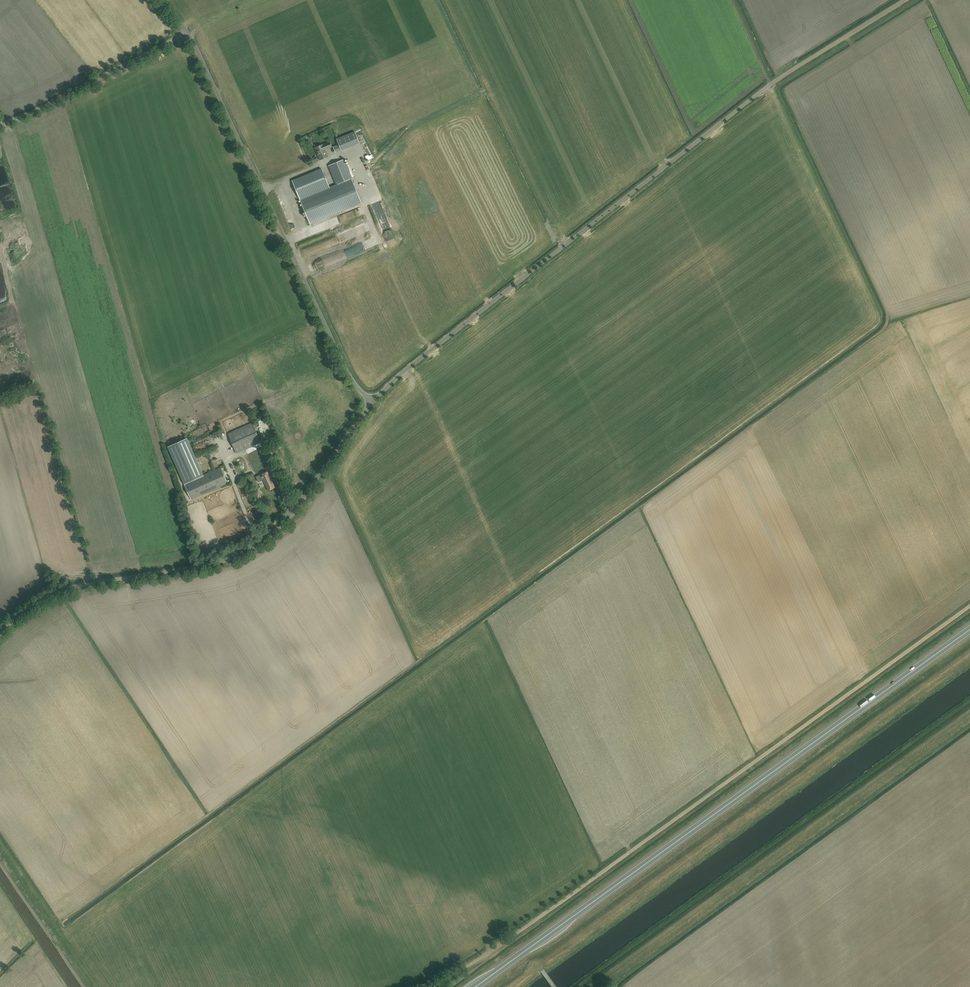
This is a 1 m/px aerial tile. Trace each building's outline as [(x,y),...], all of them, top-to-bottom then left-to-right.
[(336,139),(341,150),(359,142),(355,131),(336,139)] [(328,157),(326,150),(325,150),(332,147),(330,141),(323,144),(315,147),(320,160),(328,157)] [(351,179),(351,178),(344,159),(328,166),(336,185),(351,179)] [(300,199),(329,187),(321,169),(292,181),(300,199)] [(329,187),(300,199),(310,224),(361,203),(351,179),(336,185),(329,187)] [(360,245),(362,249),(377,242),(374,237),(360,245)] [(325,249),(323,244),(312,247),(314,253),(318,252),(318,251),(325,249)] [(266,466),(270,464),(252,422),(228,433),(236,453),(255,445),(256,450),(247,454),(257,475),(268,470),(266,466)] [(184,484),(203,475),(187,438),(168,447),(184,484)] [(278,471),(284,469),(281,463),(275,465),(278,471)] [(228,483),(221,467),(203,475),(184,484),(191,500),(228,483)] [(275,487),(268,472),(256,477),(258,482),(263,480),(268,491),(275,487)]
